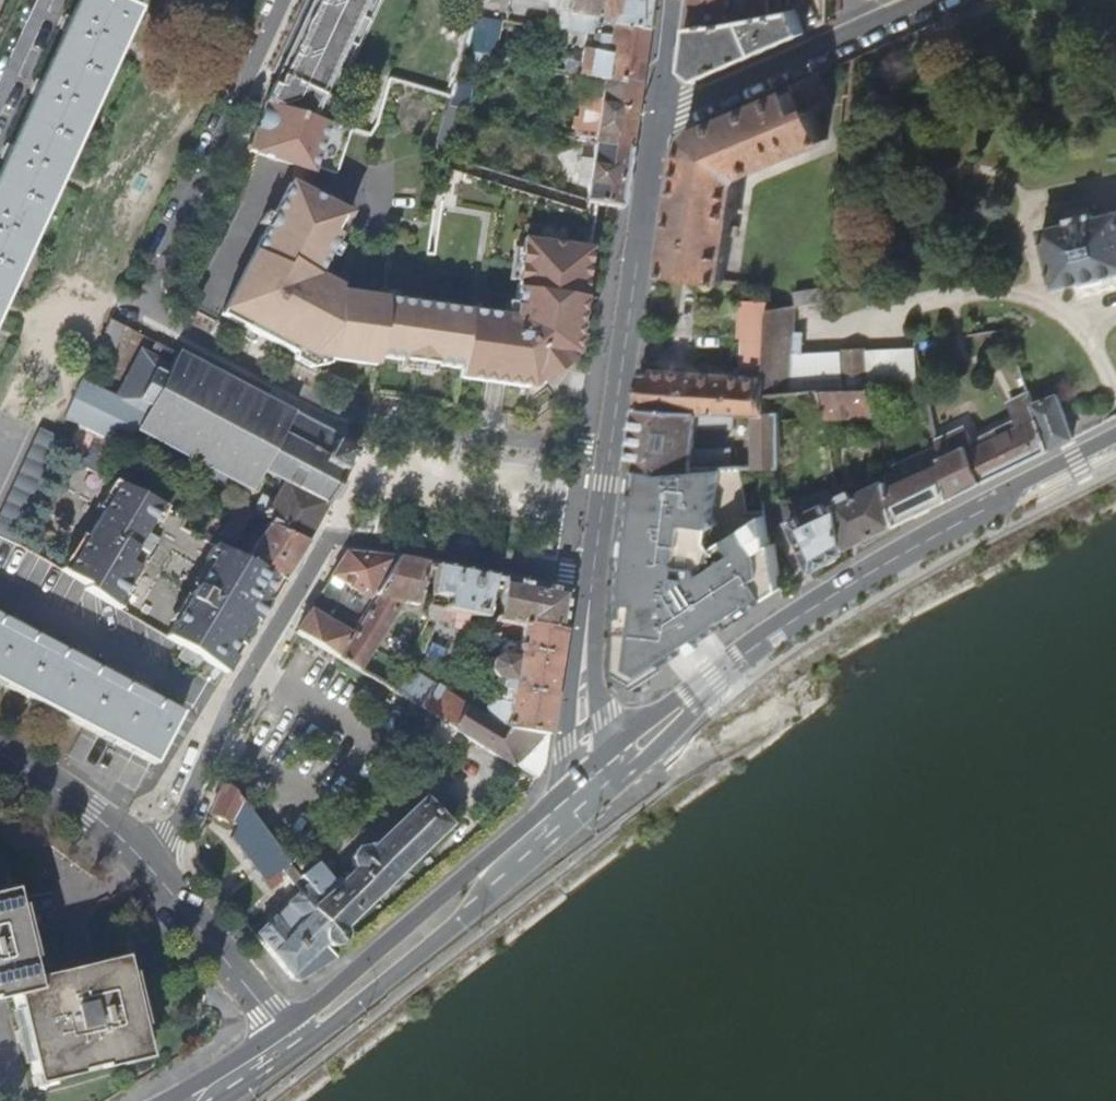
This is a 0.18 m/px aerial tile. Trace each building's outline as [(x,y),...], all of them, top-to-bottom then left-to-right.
[(0,172),(0,314),(140,9),(120,0),(78,0),(0,172)] [(266,102),(266,103),(316,118),(372,0),(314,0),(266,102)] [(539,3),(538,9),(550,11),(547,29),(551,31),(584,36),(594,37),(596,27),(643,33),(645,14),(647,0),(520,0),(539,3)] [(682,1),(678,30),(717,25),(724,0),(683,0),(682,1)] [(744,20),(743,14),(752,12),(753,19),(779,14),(789,0),(743,0),(739,21),(744,20)] [(779,14),(753,19),(752,12),(743,14),(744,20),(739,21),(717,25),(678,30),(674,73),(688,83),(795,36),(786,12),(779,14)] [(463,51),(482,54),(493,18),(473,15),(463,51)] [(556,62),(555,69),(597,77),(634,85),(638,62),(643,33),(596,27),(594,37),(584,36),(551,31),(558,40),(584,44),(583,50),(551,45),(548,59),(558,60),(556,62)] [(654,272),(711,281),(725,183),(731,175),(814,140),(803,113),(804,112),(805,114),(820,107),(806,75),(776,89),(778,93),(683,133),(680,135),(677,137),(675,140),(673,143),(670,161),(654,272)] [(587,124),(585,142),(586,143),(623,149),(626,131),(634,85),(597,77),(598,124),(587,124)] [(465,94),(452,90),(449,100),(447,107),(460,111),(465,94)] [(315,168),(336,175),(351,129),(316,118),(266,103),(250,151),(299,167),(313,172),(315,168)] [(460,111),(447,107),(434,144),(438,156),(445,158),(460,111)] [(578,202),(615,207),(617,194),(623,149),(586,143),(583,160),(572,158),(569,184),(580,186),(578,202)] [(299,167),(282,183),(295,190),(313,172),(299,167)] [(308,277),(341,214),(295,190),(282,183),(212,315),(285,354),(319,359),(366,367),(367,358),(450,371),(449,379),(521,390),(528,384),(529,383),(530,375),(549,361),(557,363),(558,362),(565,357),(581,251),(515,241),(505,309),(507,309),(505,319),(306,289),(308,277)] [(1056,288),(1086,282),(1087,283),(1107,279),(1107,277),(1115,275),(1115,213),(1094,218),(1093,214),(1071,219),(1072,223),(1043,230),(1056,288)] [(796,292),(799,306),(826,302),(827,287),(796,292)] [(744,357),(737,367),(761,368),(771,311),(771,302),(742,301),(740,336),(740,338),(745,338),(744,357)] [(795,333),(796,307),(771,311),(761,368),(761,379),(760,395),(791,392),(794,353),(802,353),(803,334),(795,333)] [(126,328),(111,320),(96,351),(112,358),(126,328)] [(81,383),(64,419),(78,425),(95,434),(115,444),(126,449),(137,428),(177,352),(155,340),(148,352),(141,348),(114,399),(81,383)] [(867,348),(841,349),(842,377),(849,376),(864,375),(868,375),(867,348)] [(178,351),(177,352),(137,428),(181,452),(180,459),(226,483),(231,479),(252,490),(262,470),(276,477),(327,506),(329,503),(328,502),(344,472),(346,473),(347,470),(343,468),(350,455),(352,456),(354,453),(352,452),(353,450),(348,448),(347,450),(336,444),(337,441),(336,441),(339,437),(313,423),(312,425),(310,424),(309,426),(291,417),(292,414),(178,351)] [(319,359),(285,354),(293,360),(309,369),(327,365),(319,359)] [(528,384),(539,387),(569,365),(558,362),(557,363),(549,361),(530,375),(529,383),(528,384)] [(649,363),(637,362),(636,373),(638,411),(699,412),(735,412),(747,413),(759,413),(760,395),(761,379),(761,368),(737,367),(736,377),(648,370),(649,363)] [(849,376),(849,390),(865,389),(864,375),(849,376)] [(884,388),(871,389),(875,409),(888,408),(884,388)] [(822,391),(827,417),(876,415),(875,409),(871,389),(865,389),(849,390),(822,391)] [(1022,405),(1031,400),(1028,390),(1006,400),(1016,420),(1027,415),(1022,405)] [(1033,404),(1052,449),(1075,437),(1059,394),(1033,404)] [(962,428),(939,439),(943,461),(952,499),(1052,449),(1033,404),(1031,400),(1022,405),(1027,415),(1016,420),(974,442),(968,430),(962,428)] [(699,412),(638,411),(635,430),(631,455),(630,468),(632,468),(640,469),(662,470),(662,472),(692,470),(695,449),(697,425),(699,412)] [(735,412),(699,412),(697,425),(736,425),(735,412)] [(759,413),(747,413),(755,467),(755,468),(782,467),(780,419),(780,412),(759,413)] [(70,443),(63,456),(80,464),(95,434),(78,425),(70,443)] [(17,545),(67,441),(39,428),(0,511),(0,537),(17,545)] [(80,464),(100,475),(115,444),(95,434),(80,464)] [(733,448),(695,449),(692,470),(733,468),(733,448)] [(899,526),(952,499),(943,461),(906,478),(899,462),(887,468),(889,479),(889,480),(887,482),(899,526)] [(766,501),(785,499),(782,467),(755,468),(755,467),(733,468),(692,470),(662,472),(662,470),(640,469),(627,566),(622,675),(635,685),(783,589),(776,544),(771,543),(771,538),(766,501)] [(327,506),(276,477),(273,482),(280,486),(272,502),(261,497),(253,512),(281,526),(279,529),(308,542),(317,526),(324,514),(327,506)] [(889,479),(840,500),(848,551),(899,526),(887,482),(889,480),(889,479)] [(86,589),(116,607),(137,570),(127,564),(134,552),(144,558),(153,543),(143,537),(160,507),(120,486),(68,573),(88,585),(86,589)] [(816,571),(848,551),(840,500),(799,520),(793,498),(785,499),(766,501),(771,538),(797,531),(816,571)] [(249,558),(284,582),(308,542),(279,529),(281,526),(253,512),(245,508),(227,539),(221,535),(218,539),(212,535),(208,541),(216,545),(221,548),(247,562),(249,558)] [(213,562),(167,638),(184,648),(202,659),(227,674),(284,582),(249,558),(247,562),(221,548),(216,545),(208,559),(213,562)] [(127,564),(137,570),(144,558),(134,552),(127,564)] [(346,554),(332,577),(345,584),(373,601),(398,562),(348,553),(346,554)] [(336,658),(360,673),(373,651),(402,605),(419,609),(427,567),(398,562),(373,601),(369,607),(361,619),(357,625),(350,636),(336,658)] [(493,579),(437,569),(432,598),(447,601),(445,613),(486,621),(493,579)] [(341,591),(345,584),(332,577),(328,583),(341,591)] [(562,591),(501,580),(493,622),(513,627),(553,633),(558,613),(562,591)] [(341,591),(328,583),(321,594),(353,614),(361,619),(369,607),(341,591)] [(311,612),(297,634),(301,636),(336,658),(350,636),(311,612)] [(349,620),(357,625),(361,619),(353,614),(349,620)] [(182,713),(0,617),(0,684),(154,765),(182,713)] [(486,701),(472,723),(493,736),(533,742),(546,690),(553,633),(513,627),(513,661),(497,658),(489,664),(487,674),(493,682),(502,684),(500,694),(507,695),(506,706),(486,701)] [(196,670),(202,659),(184,648),(178,659),(196,670)] [(405,671),(392,692),(427,713),(428,714),(446,734),(460,711),(435,687),(434,688),(405,671)] [(534,771),(533,742),(493,736),(472,723),(460,711),(446,734),(506,771),(508,768),(527,783),(534,771)] [(234,814),(241,801),(225,782),(211,814),(230,824),(234,815),(234,814)] [(312,867),(301,876),(309,885),(320,899),(312,906),(337,936),(326,947),(330,949),(337,949),(342,946),(346,941),(347,936),(345,929),(450,829),(424,801),(374,848),(372,849),(369,849),(367,848),(364,847),(354,849),(349,857),(349,867),(351,869),(339,881),(338,880),(336,880),(334,880),(333,881),(318,862),(312,867)] [(296,884),(301,892),(309,885),(301,876),(291,864),(283,853),(274,860),(294,886),(296,884)] [(291,864),(301,876),(312,867),(302,855),(291,864)] [(326,947),(337,936),(312,906),(320,899),(309,885),(301,892),(256,936),(291,980),(326,947)] [(14,996),(34,1078),(55,1073),(57,1080),(126,1064),(124,1057),(145,1052),(125,964),(104,969),(102,962),(32,979),(13,896),(0,899),(0,999),(14,996)]
